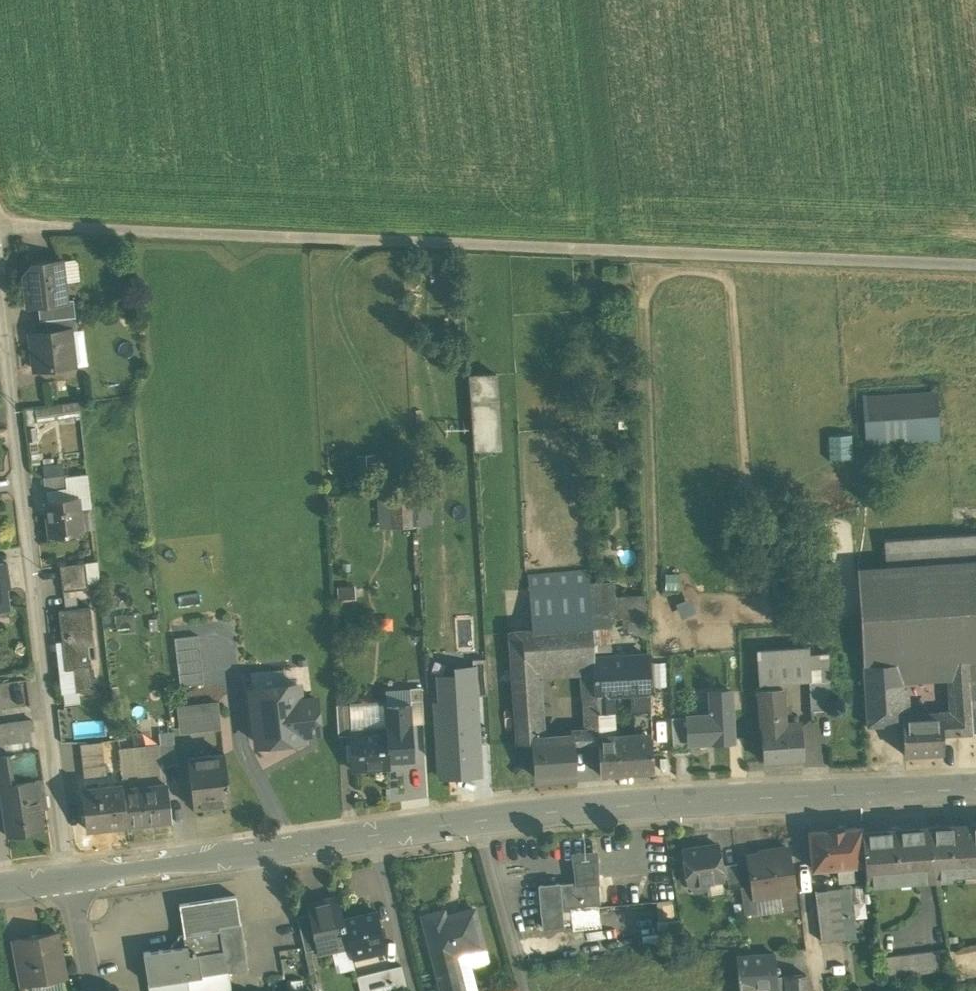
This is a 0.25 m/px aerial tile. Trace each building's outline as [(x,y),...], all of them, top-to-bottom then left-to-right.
[(61,261),(34,264),(24,276),(28,306),(38,305),(66,302),(66,300),(61,261)] [(66,302),(38,305),(40,321),(46,321),(46,320),(75,317),(73,299),(66,300),(66,302)] [(75,317),(46,320),(46,321),(47,332),(70,330),(70,331),(77,330),(75,317)] [(47,332),(30,334),(35,370),(67,366),(65,352),(72,352),(70,331),(70,330),(47,332)] [(496,373),(468,375),(473,450),(501,448),(496,373)] [(936,392),(864,396),(867,442),(939,439),(936,392)] [(36,411),(38,424),(81,417),(79,403),(64,405),(64,407),(36,411)] [(36,429),(29,430),(33,465),(40,464),(36,429)] [(65,476),(44,479),(45,492),(46,492),(67,490),(66,478),(65,476)] [(88,476),(66,478),(67,490),(46,492),(47,502),(78,499),(80,511),(92,509),(88,476)] [(432,496),(378,498),(379,526),(433,524),(432,496)] [(47,502),(46,503),(50,538),(83,535),(80,511),(78,499),(47,502)] [(884,540),(886,569),(975,563),(975,534),(884,540)] [(857,571),(863,666),(901,664),(906,664),(903,627),(966,624),(975,623),(975,563),(886,569),(857,571)] [(0,565),(0,578),(4,578),(4,579),(8,578),(6,564),(0,565)] [(87,565),(62,568),(65,594),(90,592),(87,565)] [(588,572),(530,575),(532,629),(591,626),(589,587),(588,572)] [(7,617),(7,610),(8,609),(4,579),(4,578),(0,578),(0,616),(7,617)] [(613,585),(589,587),(591,626),(608,625),(614,612),(613,585)] [(646,594),(620,595),(621,618),(631,618),(632,632),(648,636),(646,594)] [(96,691),(91,648),(96,647),(92,609),(61,613),(67,666),(61,667),(65,695),(96,691)] [(966,624),(968,661),(970,697),(975,697),(975,623),(966,624)] [(966,624),(903,627),(906,664),(952,662),(968,661),(966,624)] [(608,625),(591,626),(592,645),(608,644),(608,625)] [(532,629),(510,630),(512,664),(536,662),(593,658),(592,645),(591,626),(532,629)] [(198,636),(175,639),(176,650),(200,648),(198,636)] [(608,644),(592,645),(593,658),(593,660),(611,659),(610,644),(608,644)] [(808,646),(757,649),(758,678),(775,677),(809,675),(808,653),(808,646)] [(200,648),(176,650),(177,662),(201,660),(200,648)] [(826,652),(808,653),(809,675),(810,682),(828,680),(826,652)] [(611,659),(593,660),(594,692),(611,691),(634,689),(650,688),(649,657),(611,659)] [(487,693),(485,658),(475,659),(475,665),(477,693),(487,693)] [(201,660),(177,662),(179,674),(202,671),(201,660)] [(968,661),(952,662),(955,717),(956,736),(972,735),(971,709),(970,697),(968,661)] [(536,662),(512,664),(516,741),(532,741),(540,740),(536,662)] [(901,664),(863,666),(867,727),(902,725),(903,725),(902,720),(904,719),(901,664)] [(440,777),(482,775),(477,693),(475,665),(456,666),(457,676),(439,677),(440,703),(436,703),(440,777)] [(202,671),(179,674),(180,686),(204,684),(202,671)] [(775,677),(758,678),(759,688),(780,687),(775,677)] [(828,680),(810,682),(812,710),(831,709),(828,680)] [(251,691),(257,744),(305,738),(305,732),(320,731),(316,698),(300,700),(299,686),(251,691)] [(780,687),(759,688),(762,728),(782,726),(782,715),(780,687)] [(650,688),(634,689),(636,728),(641,735),(651,735),(652,735),(650,688)] [(611,691),(594,692),(594,694),(596,712),(609,711),(612,707),(611,691)] [(688,717),(689,742),(732,740),(730,691),(711,692),(712,716),(688,717)] [(410,705),(411,723),(423,722),(422,693),(409,693),(410,705)] [(594,694),(583,695),(587,743),(598,742),(596,712),(594,694)] [(218,702),(176,707),(179,734),(221,730),(218,702)] [(349,706),(351,730),(351,731),(350,731),(353,769),(389,767),(388,761),(385,706),(385,704),(349,706)] [(385,706),(388,761),(414,759),(411,723),(410,705),(385,706)] [(349,706),(337,707),(338,731),(350,731),(351,731),(351,730),(349,706)] [(796,714),(782,715),(782,726),(797,725),(796,714)] [(674,753),(690,752),(689,742),(688,717),(672,718),(674,753)] [(904,719),(902,720),(903,725),(902,725),(904,756),(942,754),(941,736),(956,736),(955,717),(904,719)] [(0,726),(0,757),(37,751),(33,721),(0,726)] [(782,726),(762,728),(764,761),(801,758),(799,725),(797,725),(782,726)] [(173,732),(159,733),(161,748),(162,762),(164,762),(164,767),(177,765),(173,732)] [(616,772),(614,738),(613,734),(598,736),(598,742),(600,773),(616,772)] [(614,738),(616,772),(654,769),(651,735),(641,735),(614,738)] [(540,740),(532,741),(535,776),(573,774),(571,738),(540,740)] [(102,743),(81,746),(82,757),(104,755),(102,743)] [(161,748),(119,752),(123,786),(123,791),(142,789),(142,787),(166,785),(164,767),(164,762),(162,762),(161,748)] [(0,757),(0,784),(0,786),(41,780),(37,756),(37,751),(0,757)] [(104,755),(82,757),(83,768),(105,766),(104,755)] [(224,755),(189,759),(194,807),(230,802),(224,755)] [(105,766),(83,768),(84,780),(106,777),(105,766)] [(41,780),(0,786),(8,838),(43,833),(37,799),(44,798),(41,780)] [(166,785),(142,787),(142,789),(123,791),(127,826),(171,821),(168,784),(166,785)] [(123,786),(82,791),(86,831),(127,826),(123,791),(123,786)] [(927,828),(936,877),(975,876),(975,824),(927,828)] [(861,826),(809,831),(812,868),(836,866),(837,871),(844,871),(843,865),(850,865),(864,864),(861,832),(861,826)] [(927,828),(861,832),(864,864),(865,883),(936,877),(927,828)] [(717,845),(683,850),(688,884),(691,884),(692,888),(695,890),(704,889),(706,886),(705,882),(723,879),(717,845)] [(787,848),(771,850),(771,852),(748,856),(752,885),(754,897),(755,897),(779,893),(779,889),(793,887),(787,848)] [(737,864),(725,865),(729,889),(740,887),(740,886),(737,864)] [(850,865),(843,865),(844,871),(837,871),(837,877),(851,876),(850,865)] [(596,880),(558,884),(561,909),(570,908),(569,904),(598,901),(596,880)] [(558,882),(538,884),(539,895),(538,895),(539,903),(540,903),(541,912),(560,910),(561,909),(558,884),(558,882)] [(752,885),(740,886),(740,887),(745,914),(758,913),(755,897),(754,897),(752,885)] [(842,888),(816,891),(821,940),(848,937),(842,888)] [(227,971),(246,968),(245,957),(235,896),(178,904),(183,935),(178,936),(170,946),(171,948),(143,952),(147,984),(149,990),(230,990),(227,971)] [(342,919),(337,898),(306,905),(308,915),(317,949),(317,952),(348,944),(342,919)] [(473,910),(445,917),(443,911),(423,916),(440,981),(441,982),(460,976),(455,955),(483,948),(473,910)] [(560,910),(541,912),(542,926),(562,925),(560,910)] [(375,911),(342,919),(348,944),(350,952),(383,944),(375,911)] [(317,949),(308,915),(298,917),(306,951),(317,949)] [(56,933),(22,939),(27,967),(31,985),(64,979),(56,933)] [(22,939),(11,942),(16,969),(27,967),(22,939)] [(950,949),(886,956),(888,977),(952,969),(950,949)] [(773,955),(737,957),(740,987),(753,986),(777,985),(773,955)] [(389,968),(393,983),(394,990),(408,990),(402,965),(396,966),(389,968)] [(27,967),(16,969),(19,987),(31,985),(27,967)] [(356,976),(360,990),(361,990),(393,983),(389,968),(356,976)] [(789,976),(791,990),(808,990),(806,975),(789,976)] [(441,982),(440,981),(439,981),(441,990),(459,990),(464,990),(460,976),(441,982)] [(361,990),(394,990),(393,983),(361,990)]
